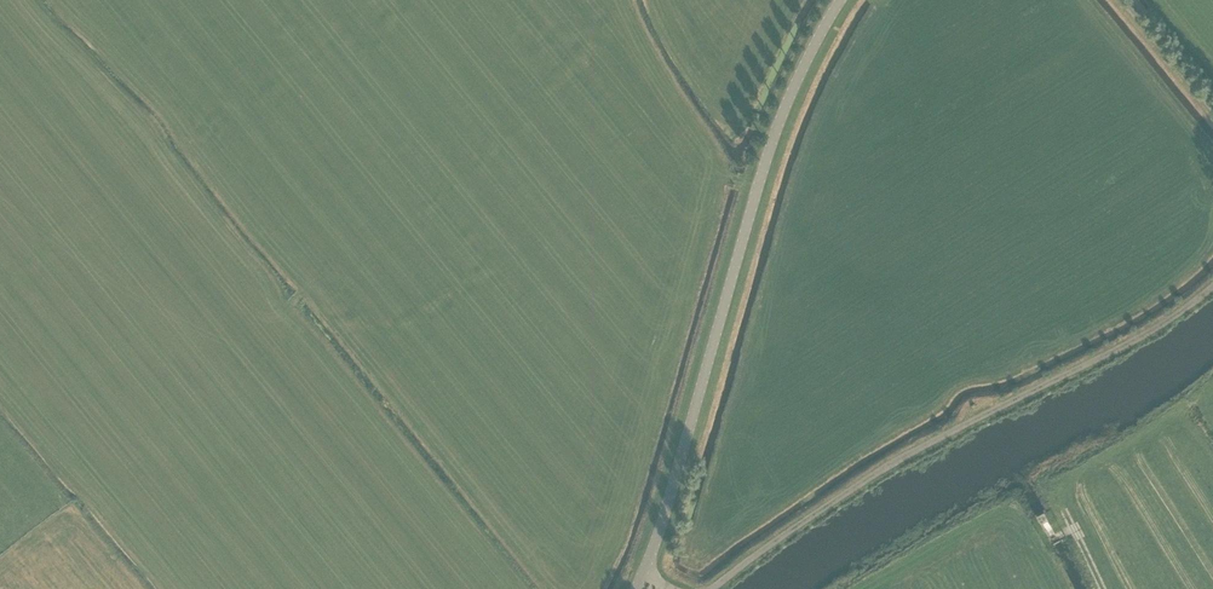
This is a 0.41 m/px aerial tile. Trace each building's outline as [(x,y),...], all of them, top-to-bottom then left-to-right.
[(1041,522),(1048,519),(1044,512),(1037,516),(1041,522)]
